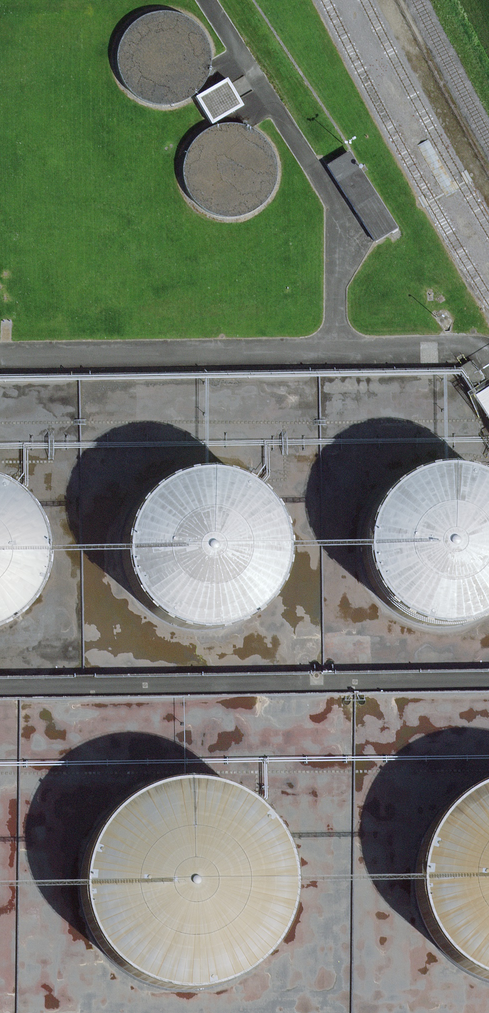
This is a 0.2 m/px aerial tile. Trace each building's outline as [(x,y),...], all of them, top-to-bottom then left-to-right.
[(194,94),(203,81),(208,66),(207,51),(202,36),(191,24),(177,17),(162,14),(146,16),(133,24),(123,35),(117,48),(115,63),(119,77),(126,90),(138,100),(151,106),(166,106),(181,103),(194,94)] [(225,82),(195,97),(208,123),(238,108),(225,82)] [(275,177),(275,162),(269,148),(260,136),(247,128),(232,124),(216,126),(203,132),(191,143),(184,156),(182,172),(184,187),(192,201),(204,211),(218,217),(234,217),(249,213),(261,204),(270,192),(275,177)] [(347,154),(326,167),(371,243),(393,230),(347,154)] [(416,477),(391,486),(371,502),(357,524),(351,549),(353,575),(363,599),(381,618),(404,630),(429,634),(455,630),(478,618),(488,606),(488,503),(488,501),(467,485),(442,477),(416,477)] [(198,481),(172,482),(147,490),(127,507),(113,528),(107,553),(109,579),(119,603),(137,622),(160,634),(185,639),(211,635),(234,623),(252,604),(263,580),(265,553),(258,528),(244,506),(223,490),(198,481)] [(14,607),(25,583),(27,557),(21,531),(6,509),(0,504),(0,621),(14,607)] [(402,882),(406,915),(421,946),(444,970),(474,985),(488,988),(488,784),(487,784),(455,796),(428,818),(410,848),(402,882)] [(73,854),(65,888),(69,921),(84,952),(107,976),(137,991),(171,996),(204,990),(234,974),(257,949),(270,919),(273,885),(265,851),(246,822),(218,801),(185,790),(150,790),(118,802),(91,824),(73,854)]
